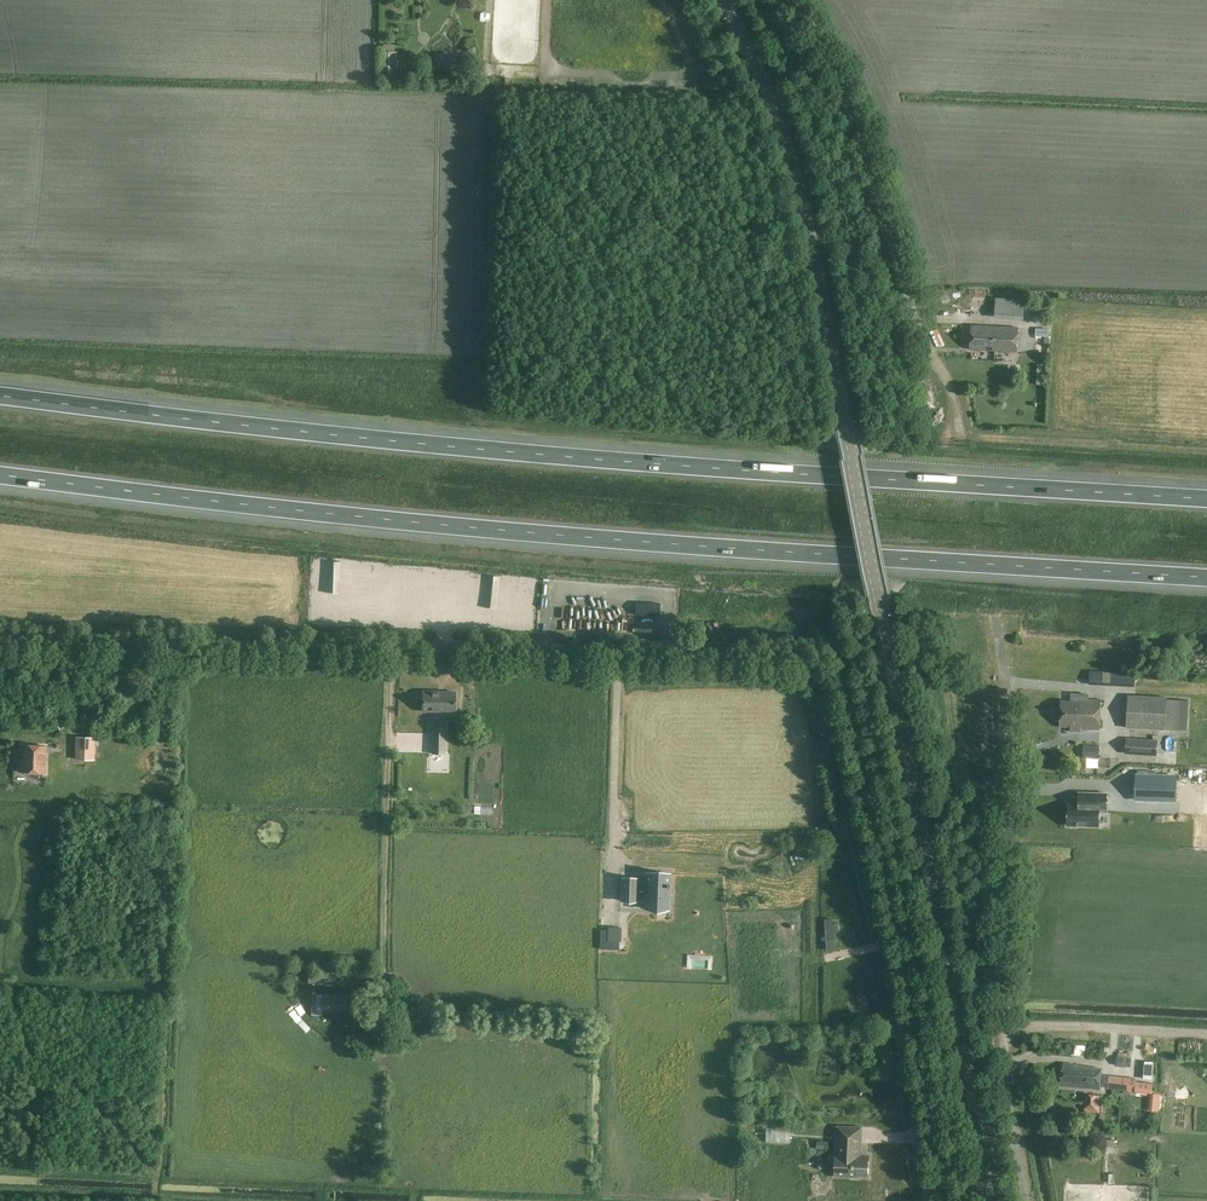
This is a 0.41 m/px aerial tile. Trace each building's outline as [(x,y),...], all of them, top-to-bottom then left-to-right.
[(399,64),(397,64),(397,51),(394,51),(395,45),(384,44),(382,76),(384,76),(384,84),(398,85),(399,75),(399,64)] [(988,296),(984,295),(984,290),(975,289),(974,307),(987,308),(988,296)] [(1025,299),(996,297),(994,318),(1024,319),(1025,299)] [(1018,328),(971,325),(970,350),(1017,352),(1018,328)] [(1036,329),(1036,337),(1044,337),(1044,344),(1048,344),(1049,329),(1036,329)] [(636,615),(660,616),(661,603),(636,602),(636,615)] [(1135,674),(1113,673),(1112,685),(1134,686),(1135,674)] [(422,711),(455,712),(455,692),(423,691),(422,711)] [(1061,700),(1060,712),(1101,714),(1101,699),(1088,699),(1088,694),(1072,693),(1071,701),(1061,700)] [(1167,698),(1167,697),(1128,695),(1126,728),(1166,729),(1167,698)] [(1189,699),(1167,698),(1166,729),(1187,730),(1189,699)] [(1101,714),(1060,712),(1059,727),(1070,727),(1070,731),(1081,731),(1081,728),(1100,729),(1101,714)] [(445,754),(445,727),(432,727),(431,754),(445,754)] [(93,738),(78,737),(77,759),(93,760),(93,738)] [(1126,739),(1125,753),(1157,755),(1157,741),(1126,739)] [(1096,749),(1096,754),(1110,754),(1110,741),(1085,740),(1084,748),(1096,749)] [(46,746),(22,745),(21,772),(45,773),(46,746)] [(432,771),(447,771),(447,757),(431,758),(432,771)] [(1154,775),(1138,775),(1136,775),(1135,799),(1176,801),(1177,776),(1154,775)] [(1060,819),(1092,820),(1092,806),(1100,806),(1101,788),(1095,788),(1073,786),(1072,786),(1072,797),(1061,797),(1061,807),(1060,807),(1060,809),(1061,809),(1060,819)] [(655,908),(655,909),(657,910),(657,909),(667,909),(668,887),(669,887),(669,884),(668,884),(669,874),(665,874),(649,873),(646,873),(645,882),(637,882),(637,879),(621,878),(620,901),(628,901),(627,901),(629,901),(636,901),(636,900),(645,900),(645,901),(646,901),(655,901),(655,908)] [(658,944),(639,945),(640,952),(659,951),(658,944)] [(309,984),(336,985),(336,970),(308,968),(308,966),(294,967),(295,989),(309,987),(309,984)] [(322,1012),(347,1012),(348,994),(323,994),(322,1012)] [(1118,1065),(1131,1066),(1132,1056),(1119,1055),(1118,1065)] [(1075,1065),(1064,1064),(1061,1085),(1100,1089),(1102,1068),(1075,1066),(1075,1065)] [(1129,1077),(1109,1075),(1108,1088),(1128,1090),(1129,1077)] [(1087,1095),(1086,1102),(1085,1111),(1099,1113),(1101,1097),(1087,1095)] [(868,1177),(869,1155),(861,1155),(862,1127),(837,1126),(835,1176),(852,1176),(852,1178),(859,1178),(859,1177),(868,1177)] [(766,1129),(766,1140),(789,1140),(789,1129),(766,1129)]
